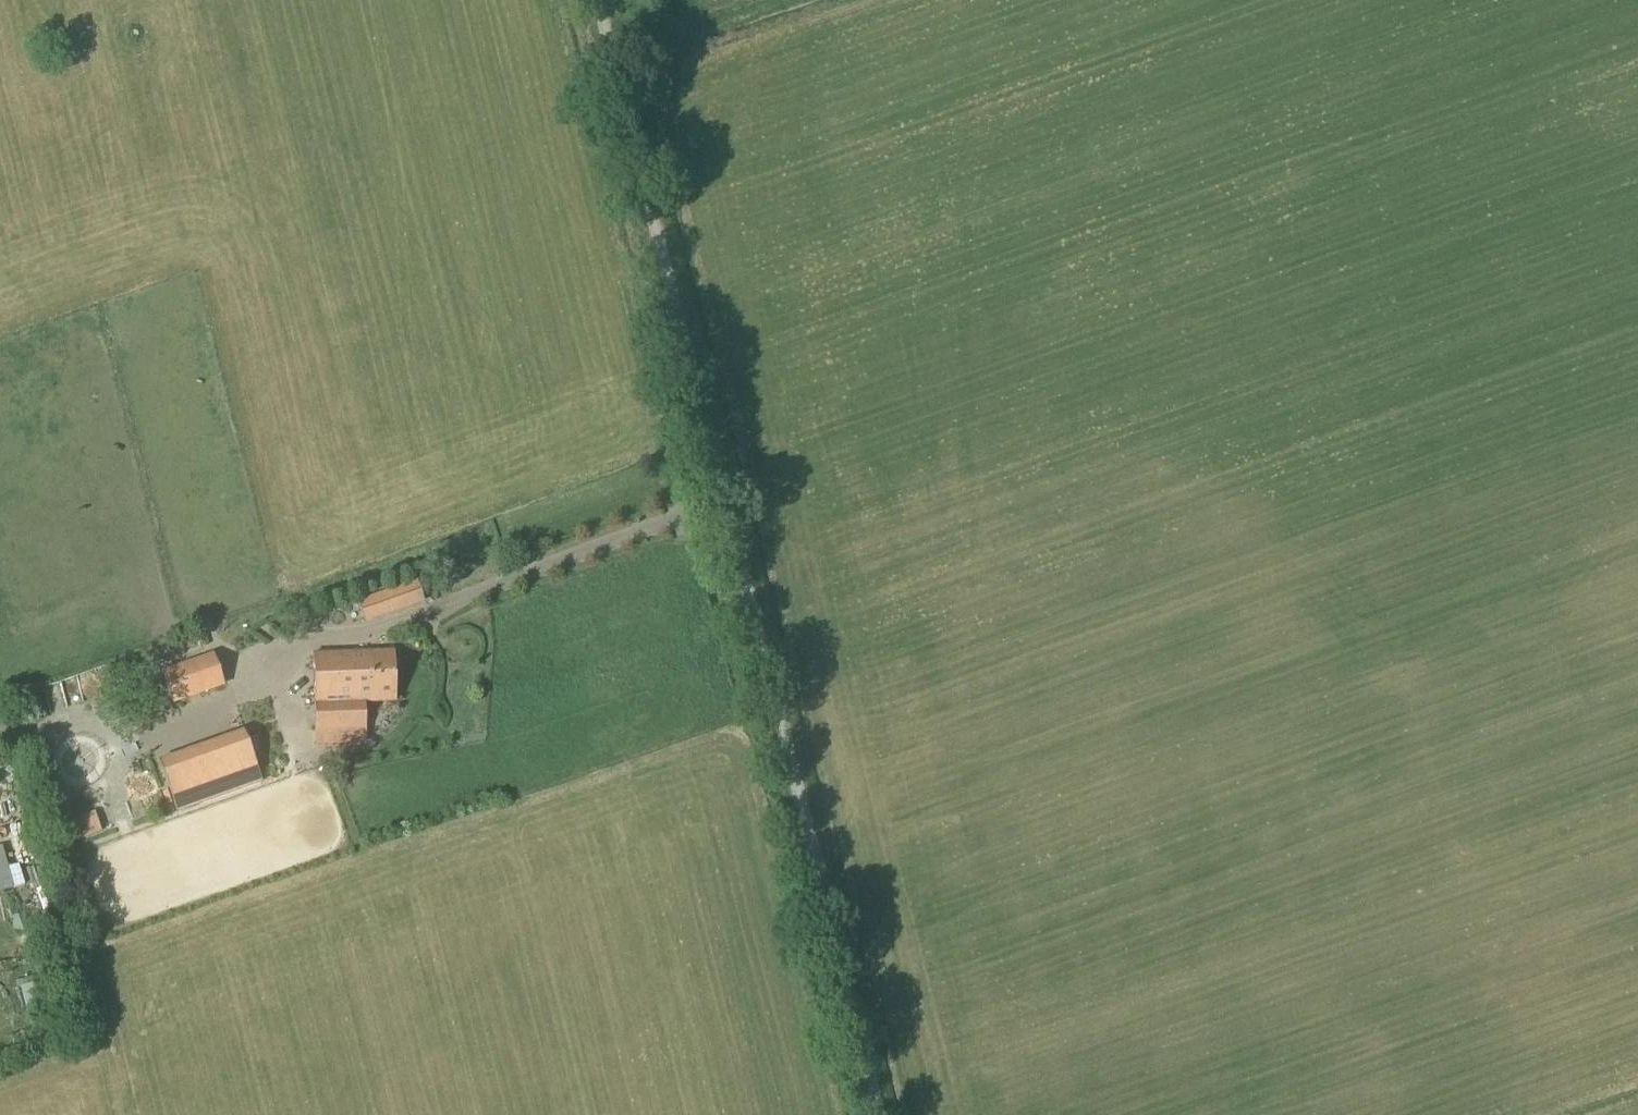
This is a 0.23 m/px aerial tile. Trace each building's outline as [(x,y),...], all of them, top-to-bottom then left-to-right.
[(671,54),(679,51),(677,43),(669,45),(671,54)] [(364,623),(424,603),(416,581),(357,601),(364,623)] [(224,685),(213,652),(162,670),(173,703),(224,685)] [(315,747),(366,745),(365,731),(365,703),(395,702),(393,652),(313,655),(315,705),(313,705),(315,747)] [(144,667),(135,670),(139,680),(147,677),(144,667)] [(73,706),(73,694),(56,695),(57,707),(73,706)] [(79,699),(79,716),(93,716),(94,699),(79,699)] [(183,812),(270,783),(255,739),(168,768),(183,812)]
